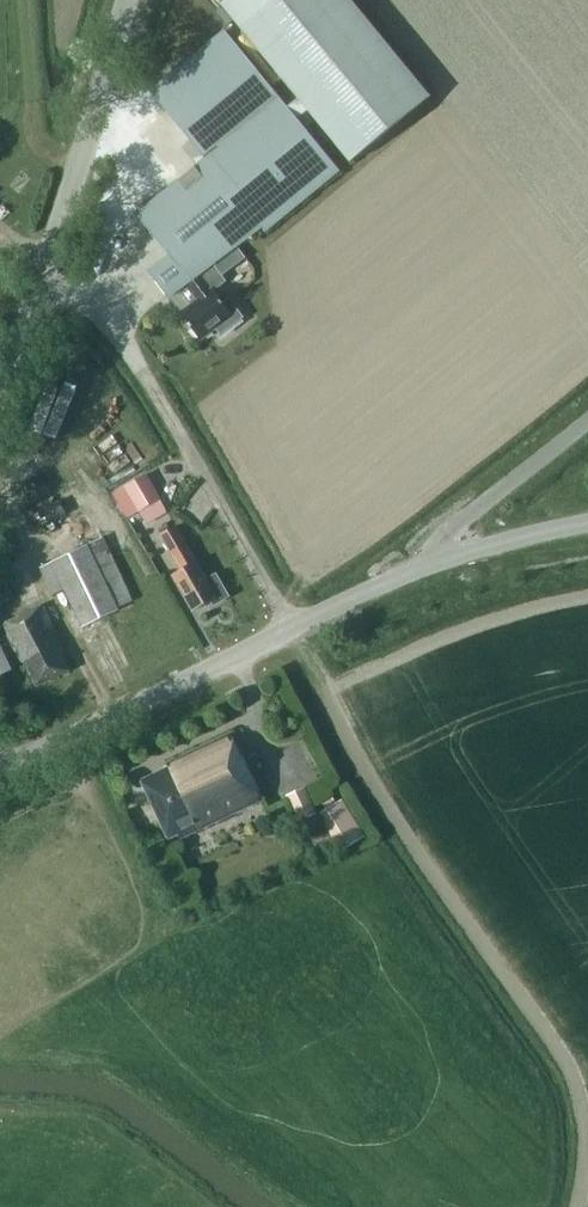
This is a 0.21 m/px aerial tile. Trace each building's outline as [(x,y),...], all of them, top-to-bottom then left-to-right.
[(294,103),(312,124),(316,121),(350,163),(427,99),(348,0),(228,0),(223,5),(298,99),(294,103)] [(305,130),(312,124),(294,103),(288,108),(225,30),(150,91),(204,159),(198,164),(252,234),(262,227),(266,232),(339,172),(305,130)] [(214,265),(252,234),(198,164),(136,215),(168,255),(148,272),(200,342),(233,315),(213,291),(226,281),(214,265)] [(128,518),(160,499),(156,492),(148,479),(145,474),(113,493),(128,518)] [(48,524),(66,514),(58,501),(41,510),(48,524)] [(207,580),(197,561),(197,562),(176,526),(160,535),(181,571),(172,575),(193,611),(212,600),(214,605),(229,596),(217,574),(207,580)] [(65,589),(83,627),(119,610),(118,607),(133,600),(103,537),(39,567),(52,595),(65,589)] [(10,599),(0,583),(0,604),(10,599)] [(0,626),(0,676),(12,670),(6,657),(17,652),(22,663),(25,661),(37,686),(69,670),(60,651),(64,650),(42,606),(0,626)] [(142,780),(169,839),(178,834),(180,838),(263,800),(231,733),(166,764),(168,768),(142,780)] [(318,814),(305,788),(286,797),(299,823),(318,814)] [(366,837),(342,800),(318,815),(342,852),(366,837)]
